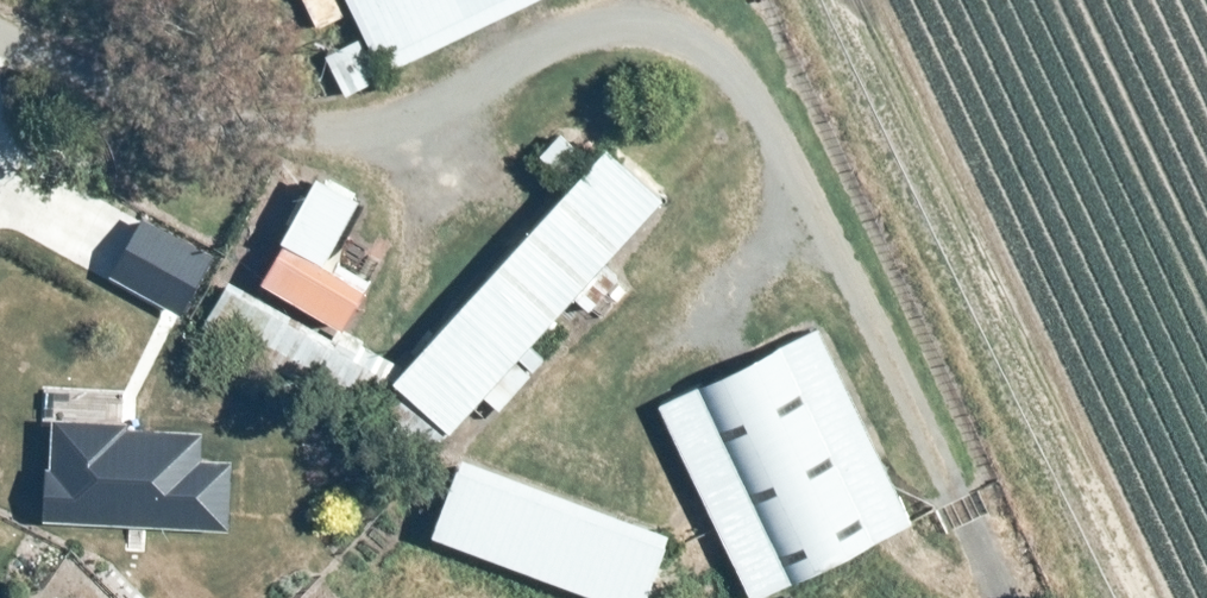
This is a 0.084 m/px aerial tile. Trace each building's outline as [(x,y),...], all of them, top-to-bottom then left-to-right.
[(382,79),(556,0),(346,0),(382,79)] [(846,39),(882,119),(1025,54),(1000,0),(931,0),(846,39)] [(538,157),(563,178),(356,420),(422,477),(719,131),(664,84),(617,139),(581,108),(538,157)] [(367,188),(317,161),(255,279),(347,327),(373,276),(332,255),(367,188)] [(712,370),(681,385),(684,390),(661,402),(676,434),(654,445),(647,483),(670,521),(468,448),(435,536),(614,597),(762,597),(793,581),(790,575),(806,568),(911,518),(818,321),(712,370)] [(1120,399),(1026,513),(1129,597),(1167,597),(1206,550),(1206,471),(1120,399)] [(53,464),(0,534),(0,558),(43,590),(108,504),(53,464)] [(856,558),(871,597),(958,597),(933,530),(856,558)]
